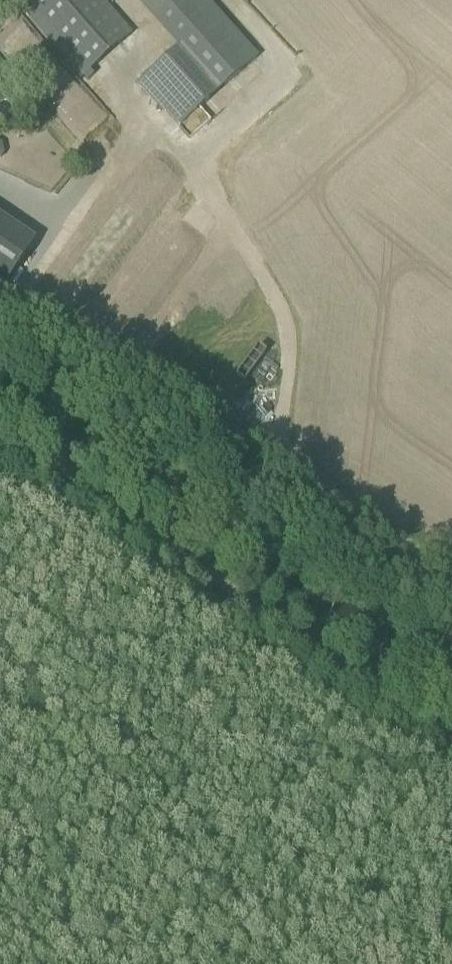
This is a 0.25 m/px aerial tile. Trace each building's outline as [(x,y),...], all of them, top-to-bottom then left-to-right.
[(14,17),(22,10),(83,79),(134,33),(105,0),(0,0),(0,1),(14,17)] [(173,0),(132,0),(150,20),(173,0)] [(203,0),(174,0),(153,19),(177,48),(143,78),(182,122),(255,58),(203,0)] [(35,240),(0,218),(0,278),(9,284),(35,240)]
